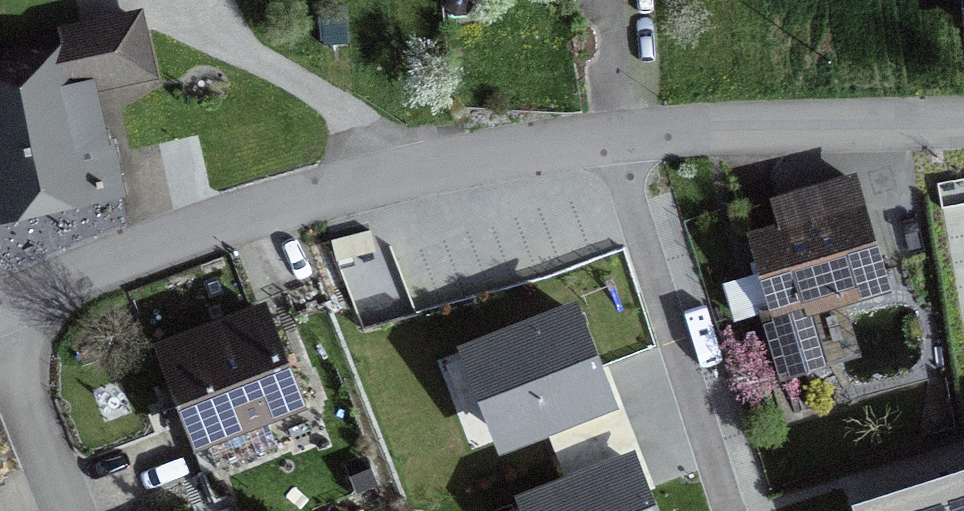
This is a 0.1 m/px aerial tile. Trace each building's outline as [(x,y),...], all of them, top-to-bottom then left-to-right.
[(0,58),(0,213),(90,194),(80,146),(100,142),(88,83),(142,71),(133,30),(0,58)] [(847,176),(777,195),(786,229),(755,237),(774,311),(875,285),(847,176)] [(579,289),(458,335),(500,444),(621,397),(579,289)] [(261,316),(160,355),(189,429),(289,391),(261,316)] [(515,483),(526,510),(665,510),(636,436),(515,483)] [(850,488),(857,510),(963,510),(963,453),(850,488)]
